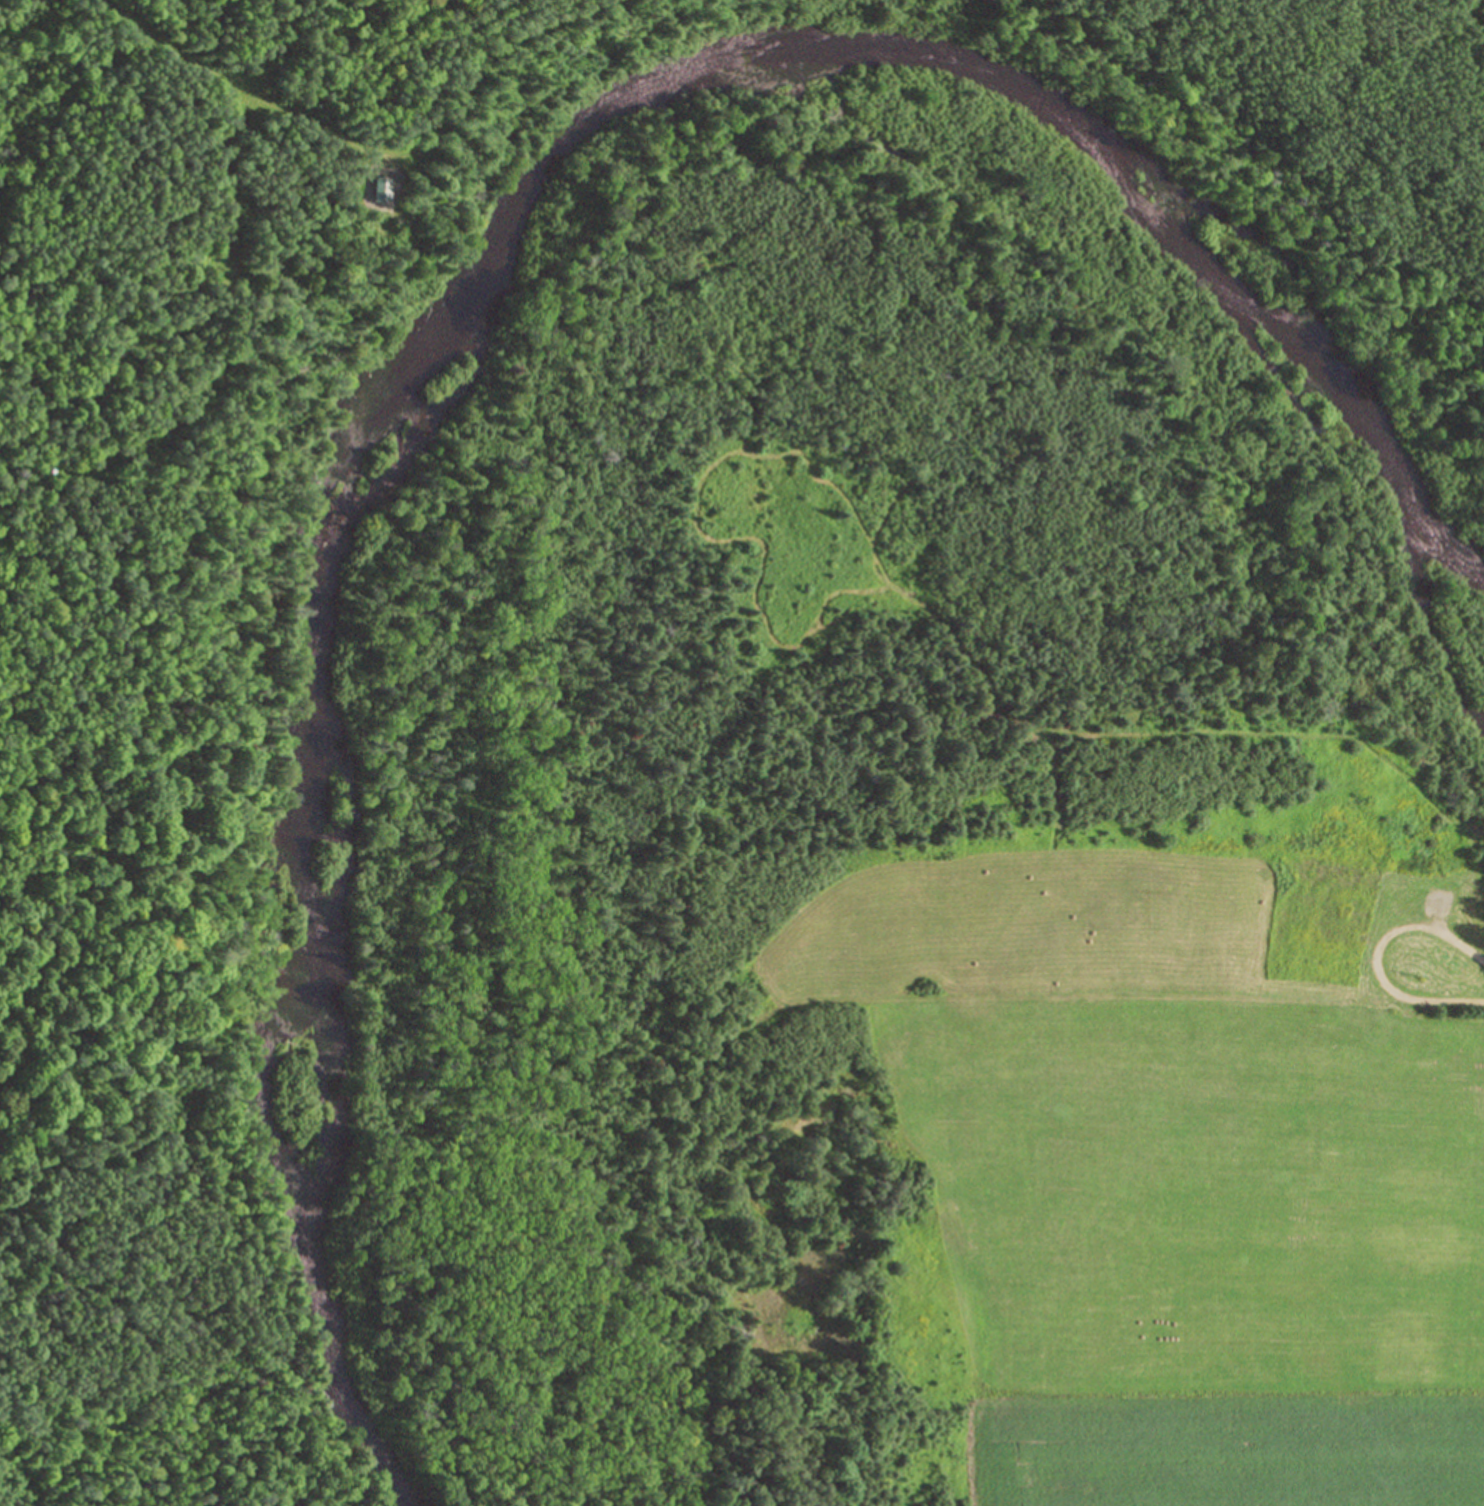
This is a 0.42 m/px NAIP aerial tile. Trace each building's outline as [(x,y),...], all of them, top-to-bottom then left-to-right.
[(362,202),(375,205),(381,181),(367,178),(362,202)]
